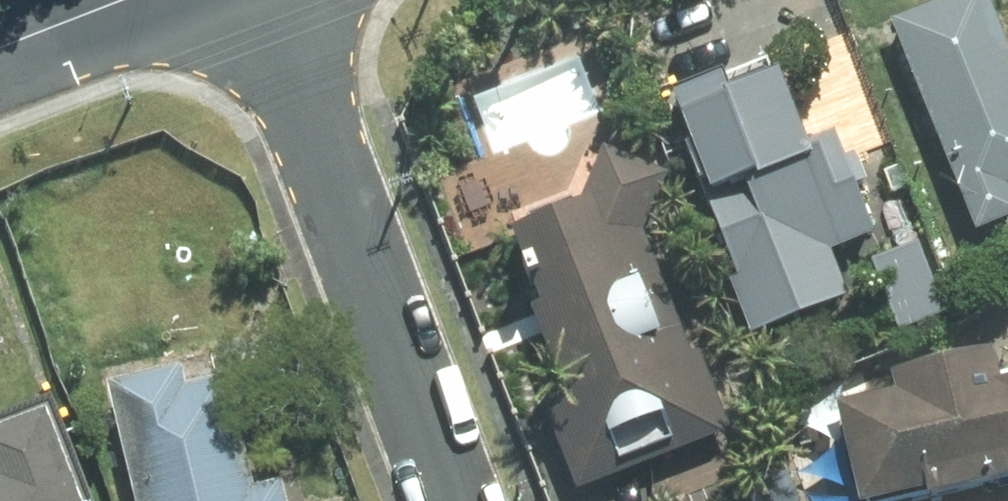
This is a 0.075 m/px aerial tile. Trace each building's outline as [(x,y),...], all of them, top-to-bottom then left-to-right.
[(888,20),(971,230),(1007,215),(1007,203),(1002,187),(1007,185),(1007,49),(989,0),(939,0),(888,20)] [(768,55),(667,93),(738,279),(731,281),(751,332),(847,296),(829,249),(869,234),(830,132),(802,143),(768,55)] [(663,171),(601,146),(581,197),(501,229),(566,393),(539,404),(574,489),(725,429),(642,222),(663,171)] [(916,242),(869,261),(897,330),(944,311),(916,242)] [(855,500),(884,500),(1007,473),(1007,369),(997,371),(991,345),(886,369),(892,395),(834,408),(855,500)] [(106,382),(134,500),(294,500),(290,482),(257,490),(230,374),(182,385),(178,366),(106,382)] [(42,409),(0,426),(0,500),(79,500),(42,409)]
